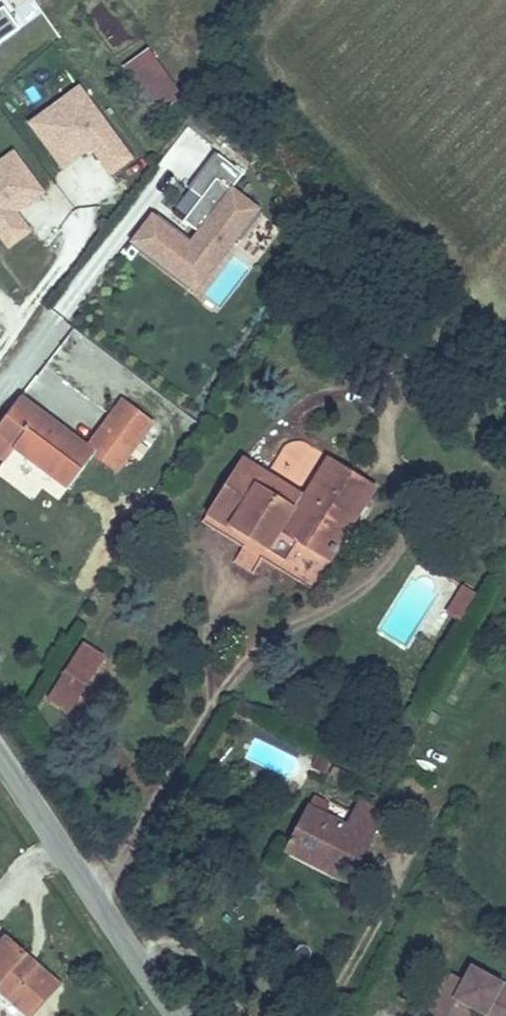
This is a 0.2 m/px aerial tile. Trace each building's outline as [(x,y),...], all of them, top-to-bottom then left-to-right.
[(21,32),(0,3),(0,47),(21,32)] [(148,50),(122,69),(158,116),(183,97),(148,50)] [(78,85),(25,125),(63,174),(90,153),(110,180),(136,161),(78,85)] [(2,254),(33,236),(19,212),(44,198),(18,151),(0,161),(0,251),(2,254)] [(127,247),(200,296),(259,208),(208,174),(195,193),(201,198),(180,229),(152,210),(127,247)] [(83,455),(15,394),(0,410),(0,450),(5,444),(54,487),(83,455)] [(122,411),(83,455),(110,479),(145,438),(149,434),(122,411)] [(217,459),(188,515),(273,560),(285,537),(316,553),(355,477),(307,453),(286,494),(217,459)] [(459,583),(444,616),(460,625),(476,591),(459,583)] [(68,656),(41,708),(67,720),(93,669),(68,656)] [(273,849),(336,882),(374,808),(349,795),(333,826),(295,806),(273,849)] [(5,984),(37,1011),(61,981),(8,939),(0,948),(0,990),(5,984)] [(431,1015),(444,1015),(447,1009),(461,1015),(470,1015),(474,1007),(483,1012),(492,1015),(505,1015),(505,984),(472,968),(466,980),(446,971),(425,1013),(431,1015)] [(0,990),(0,1006),(12,1015),(33,1015),(37,1011),(5,984),(0,990)]
